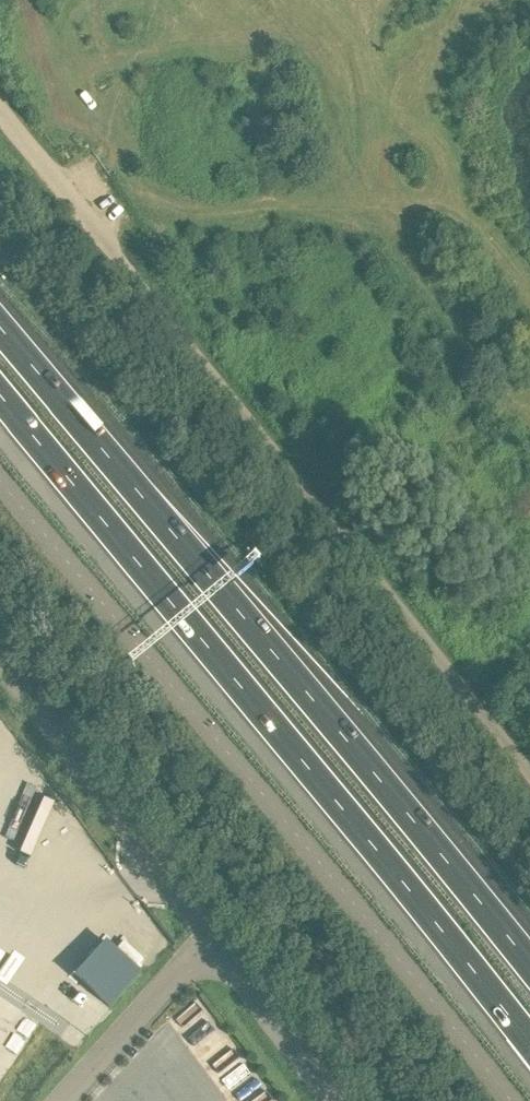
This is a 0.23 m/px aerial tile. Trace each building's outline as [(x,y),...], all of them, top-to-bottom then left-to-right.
[(117,946),(86,981),(122,1012),(151,977),(117,946)]
